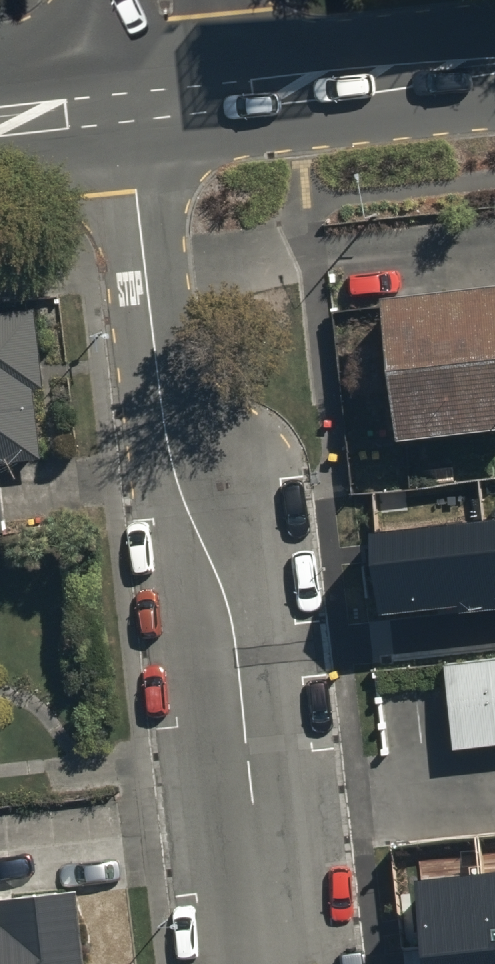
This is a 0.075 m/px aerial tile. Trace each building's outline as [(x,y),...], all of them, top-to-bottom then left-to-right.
[(383,276),(399,419),(494,409),(494,264),(383,276)] [(0,303),(0,455),(45,450),(37,381),(47,380),(38,298),(0,303)] [(370,535),(380,616),(494,603),(494,521),(370,535)] [(456,738),(494,734),(494,650),(447,655),(456,738)] [(423,963),(494,963),(494,872),(413,882),(423,963)] [(81,879),(0,887),(0,963),(89,963),(81,879)]
